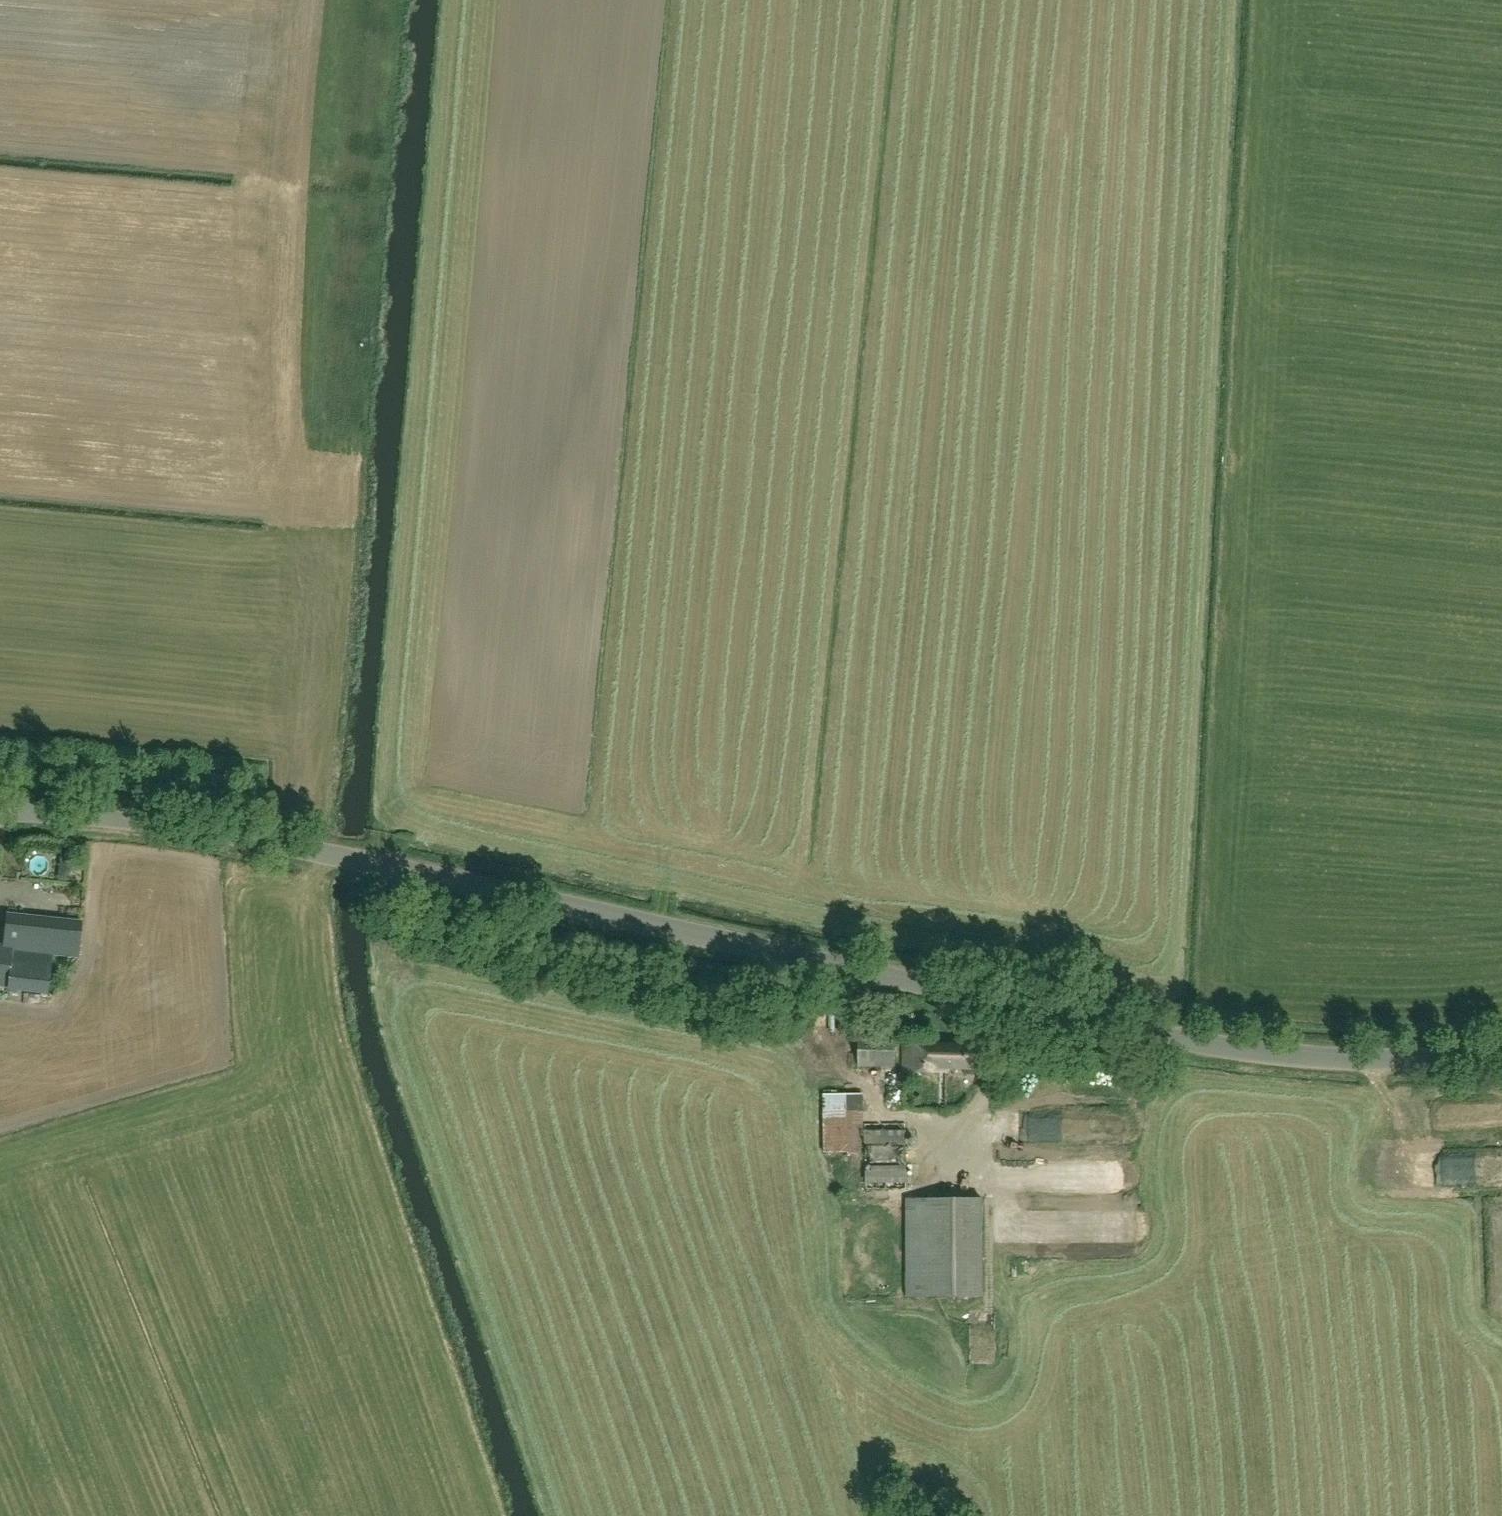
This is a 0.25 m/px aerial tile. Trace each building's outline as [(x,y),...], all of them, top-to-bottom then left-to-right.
[(52,964),(11,959),(12,951),(53,955),(79,958),(83,925),(8,915),(4,949),(0,949),(0,984),(10,985),(9,990),(49,994),(52,964)] [(896,1036),(861,1034),(860,1066),(895,1068),(896,1036)] [(947,1070),(947,1048),(904,1046),(904,1074),(947,1075),(947,1070)] [(983,1048),(947,1048),(947,1070),(965,1070),(965,1076),(980,1076),(980,1070),(982,1070),(983,1048)] [(824,1095),(825,1153),(861,1152),(860,1130),(865,1129),(864,1094),(824,1095)] [(908,1183),(907,1131),(866,1132),(868,1184),(908,1183)] [(1100,1193),(1121,1193),(1121,1167),(1104,1167),(1104,1180),(1100,1180),(1100,1193)] [(983,1201),(907,1201),(907,1299),(983,1298),(983,1201)] [(1003,1244),(1024,1243),(1023,1217),(1001,1218),(1003,1244)]
